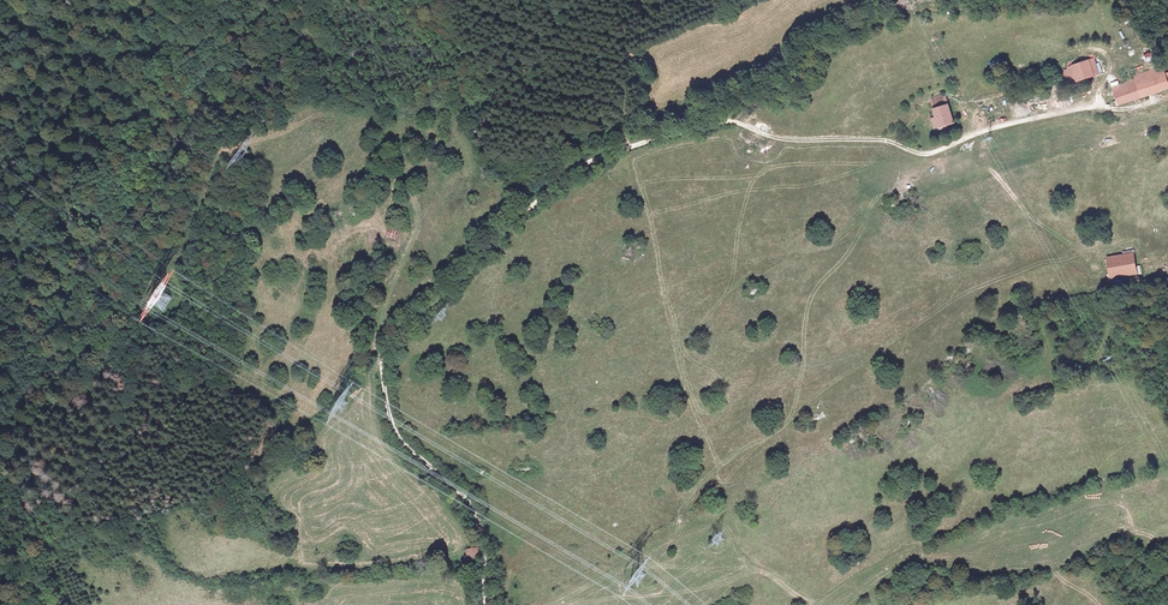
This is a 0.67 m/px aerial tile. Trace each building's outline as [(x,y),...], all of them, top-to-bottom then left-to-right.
[(1068,67),(1096,59),(1094,55),(1069,62),(1068,67)] [(1096,59),(1068,67),(1073,83),(1100,75),(1096,59)] [(1118,107),(1167,91),(1167,76),(1165,76),(1163,69),(1134,78),(1135,81),(1112,89),(1118,107)] [(930,96),(931,100),(946,96),(945,92),(930,96)] [(946,96),(931,100),(935,115),(930,117),(933,126),(939,124),(941,128),(946,127),(945,123),(953,120),(946,96)] [(979,104),(981,108),(990,104),(989,100),(979,104)] [(392,239),(384,235),(381,240),(390,244),(392,239)] [(1130,255),(1103,259),(1106,279),(1134,275),(1130,255)] [(475,563),(474,552),(465,553),(466,564),(475,563)]
